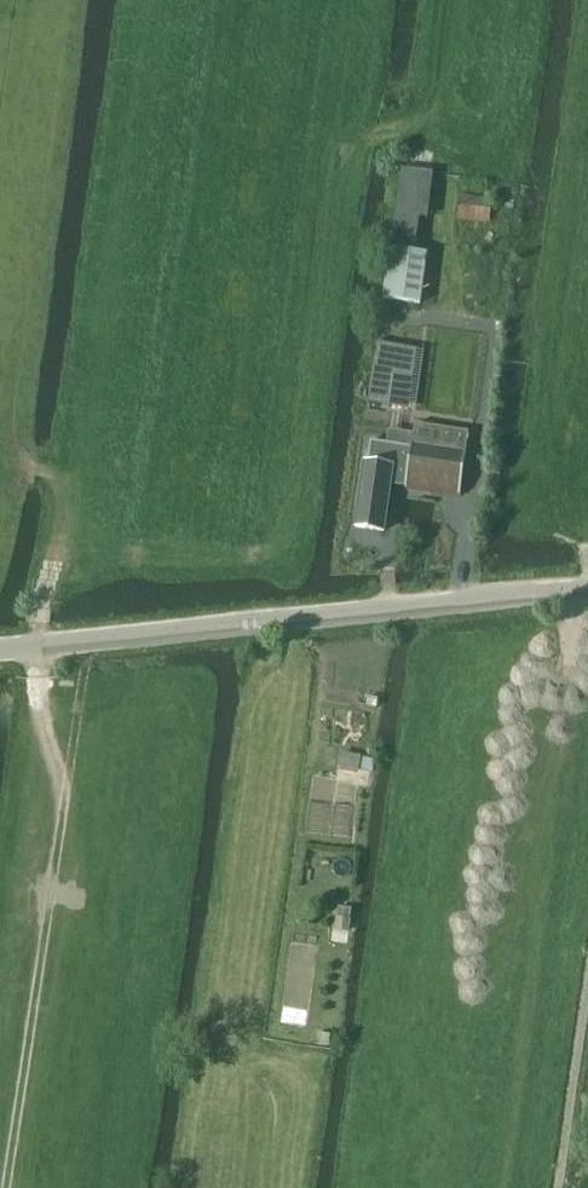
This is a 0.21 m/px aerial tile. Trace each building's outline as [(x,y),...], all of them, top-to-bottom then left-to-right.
[(457,220),(489,224),(492,200),(460,196),(457,220)] [(390,248),(382,300),(419,305),(427,254),(419,252),(414,252),(419,218),(395,215),(390,248)] [(373,371),(368,403),(391,407),(395,376),(396,377),(412,379),(416,350),(405,348),(398,347),(395,347),(392,346),(395,327),(377,324),(374,342),(377,342),(373,371)] [(368,443),(356,526),(382,530),(389,485),(404,487),(410,448),(395,446),(368,443)] [(404,487),(404,492),(415,493),(434,496),(459,499),(465,453),(410,445),(410,448),(404,487)]
